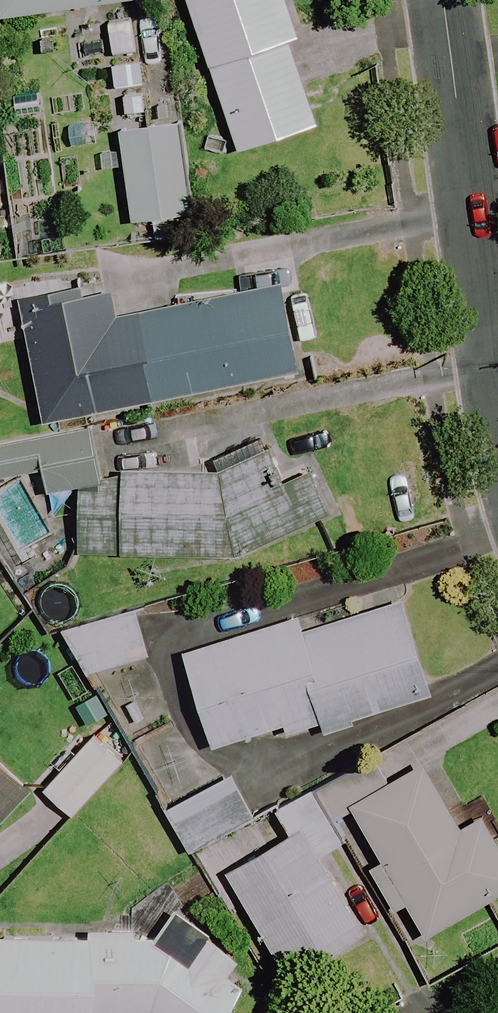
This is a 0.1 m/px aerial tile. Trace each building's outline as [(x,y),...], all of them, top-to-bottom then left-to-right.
[(3,18),(129,0),(0,0),(3,18)] [(238,153),(317,128),(290,43),(299,40),(286,0),(190,0),(238,153)] [(136,19),(108,22),(116,87),(143,84),(136,19)] [(191,215),(177,126),(120,134),(133,224),(191,215)] [(299,372),(282,286),(125,318),(120,294),(22,314),(44,424),(299,372)] [(41,471),(47,495),(80,487),(76,552),(242,560),(333,518),(309,467),(288,476),(274,447),(210,477),(105,471),(95,427),(35,442),(0,450),(0,480),(41,471)] [(431,695),(401,603),(305,634),(300,618),(184,655),(214,748),(286,725),(291,740),(431,695)] [(148,657),(135,611),(69,630),(83,676),(148,657)] [(125,765),(96,737),(43,791),(72,819),(125,765)] [(0,762),(0,828),(33,792),(0,762)] [(424,767),(352,809),(383,862),(371,868),(415,945),(497,897),(497,847),(481,819),(461,831),(424,767)] [(257,819),(234,776),(167,811),(190,854),(257,819)] [(344,844),(314,789),(276,811),(290,836),(227,872),(288,978),(364,934),(320,858),(344,844)] [(177,911),(156,940),(0,935),(0,1012),(231,1012),(247,991),(225,975),(239,956),(205,931),(177,911)]
